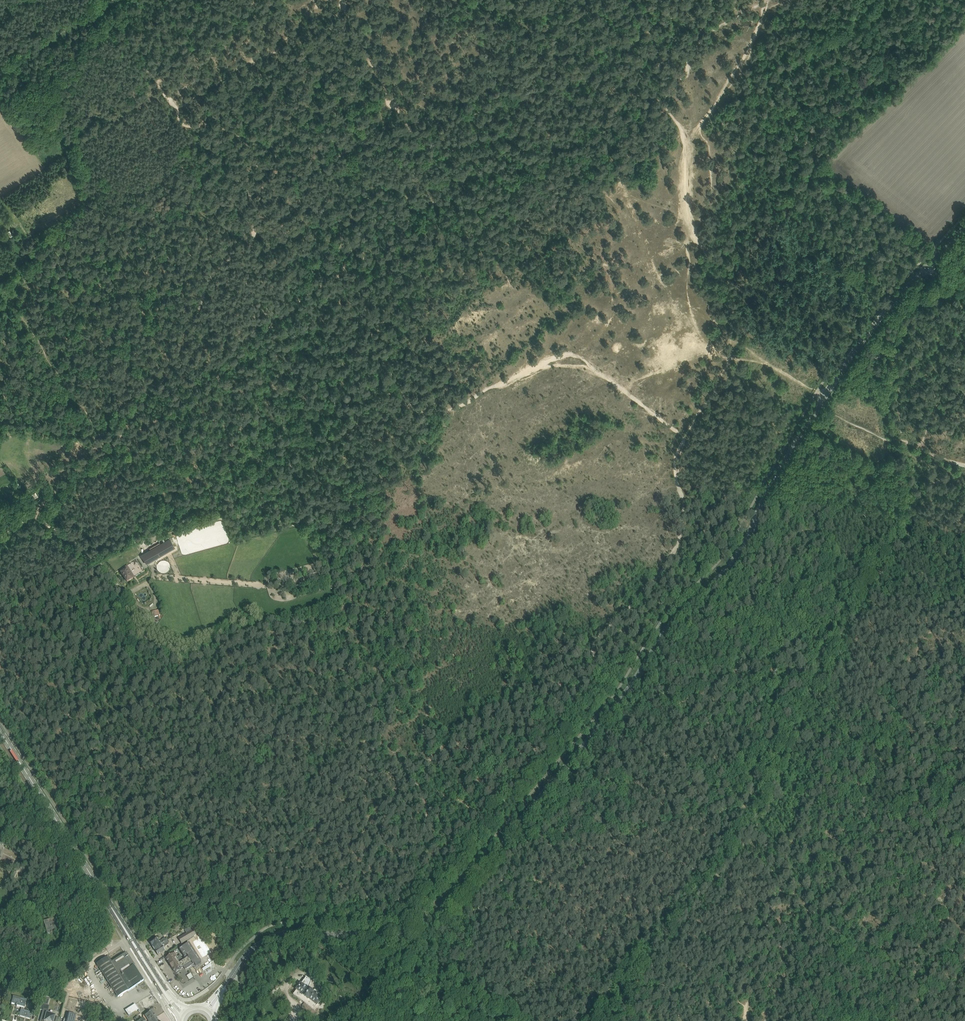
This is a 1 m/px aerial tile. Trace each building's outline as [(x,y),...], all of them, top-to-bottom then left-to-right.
[(169,538),(160,544),(150,550),(140,555),(145,564),(175,548),(169,538)] [(127,582),(132,580),(135,577),(128,566),(120,571),(127,582)] [(43,921),(45,925),(47,934),(59,931),(58,929),(63,927),(60,915),(52,917),(53,919),(51,919),(43,921)] [(182,944),(197,935),(193,930),(179,938),(182,944)] [(192,941),(202,957),(211,951),(200,933),(196,936),(197,937),(192,941)] [(150,942),(154,949),(168,940),(167,938),(166,939),(165,938),(160,942),(157,938),(150,942)] [(168,940),(154,949),(158,956),(166,951),(162,945),(164,943),(165,946),(169,943),(170,943),(168,940)] [(180,955),(178,957),(175,953),(166,958),(169,963),(172,969),(173,969),(175,973),(177,972),(177,973),(180,971),(179,970),(184,967),(186,970),(194,965),(195,964),(196,966),(202,962),(189,943),(179,950),(184,957),(185,957),(186,959),(183,962),(182,961),(183,960),(180,955)] [(97,964),(118,997),(144,981),(134,966),(135,965),(126,952),(110,963),(107,957),(97,964)] [(297,990),(293,995),(315,1011),(317,1007),(318,1006),(317,1005),(323,995),(314,990),(313,990),(312,991),(309,989),(310,986),(312,982),(307,977),(301,984),(297,990)] [(48,1006),(50,997),(44,996),(42,1004),(48,1006)] [(26,1000),(13,997),(12,1004),(16,1005),(16,1006),(17,1006),(15,1011),(19,1012),(20,1007),(22,1007),(19,1016),(31,1019),(33,1013),(24,1010),(26,1000)] [(78,1008),(84,1010),(85,1007),(89,1007),(90,1002),(80,1000),(78,1008)] [(138,1009),(135,1004),(125,1010),(129,1016),(132,1014),(131,1012),(138,1009)] [(42,1017),(41,1020),(54,1020),(55,1015),(47,1013),(48,1010),(44,1009),(42,1017)] [(145,1016),(148,1020),(150,1020),(156,1017),(152,1011),(145,1016)]
